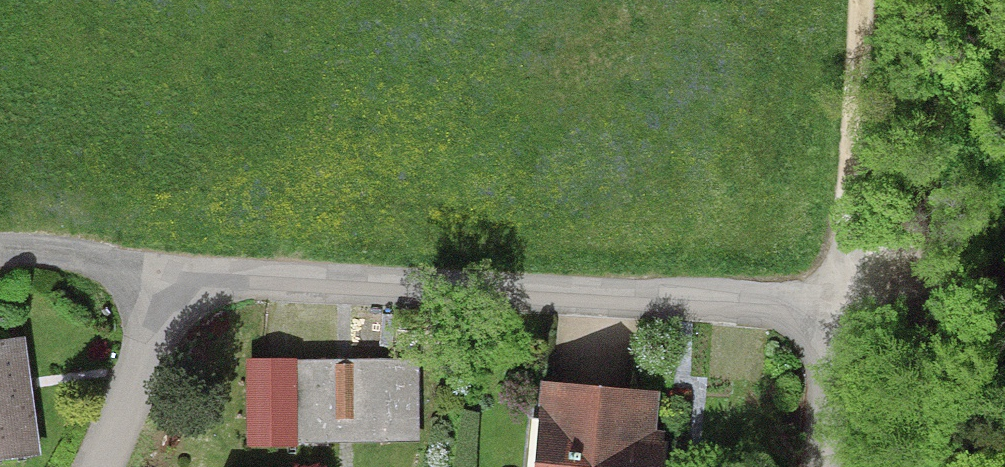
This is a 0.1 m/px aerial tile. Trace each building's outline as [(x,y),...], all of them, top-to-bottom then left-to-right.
[(32,457),(17,346),(0,348),(0,462),(32,457)] [(251,363),(250,439),(293,440),(294,364),(251,363)] [(645,404),(546,395),(539,466),(650,466),(652,446),(642,445),(645,404)]
